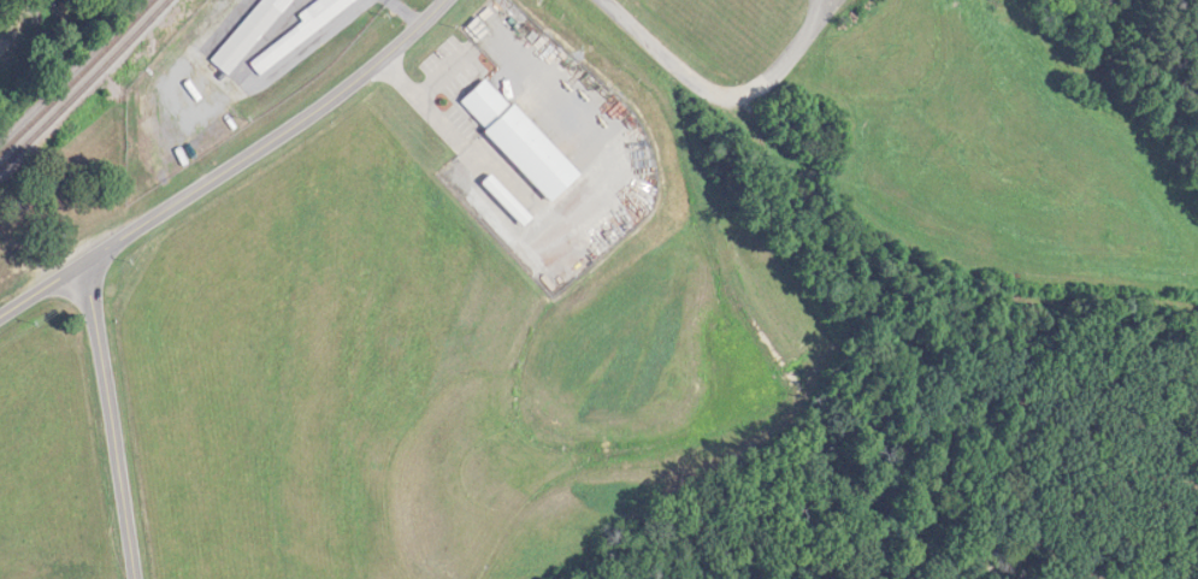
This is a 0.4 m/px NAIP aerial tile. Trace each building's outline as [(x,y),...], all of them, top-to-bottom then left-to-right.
[(231,77),(296,0),(265,0),(213,61),(231,77)] [(305,23),(252,63),(261,76),(364,0),(321,0),(299,16),(305,23)] [(483,76),(454,102),(546,202),(575,175),(483,76)]
